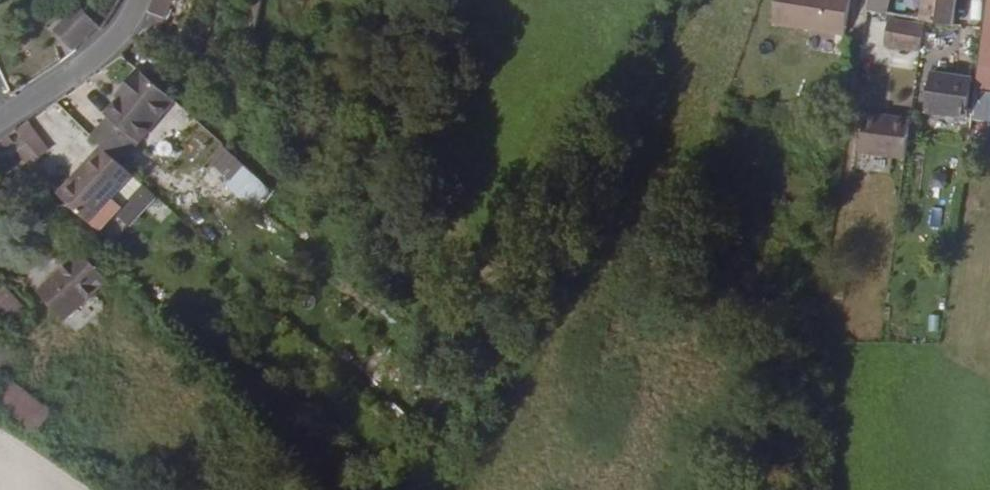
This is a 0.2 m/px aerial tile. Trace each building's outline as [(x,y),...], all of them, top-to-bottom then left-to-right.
[(150,10),(164,17),(172,0),(154,0),(150,10)] [(848,35),(853,0),(779,0),(776,22),(848,35)] [(866,10),(884,13),(886,0),(868,0),(866,10)] [(923,20),(954,25),(956,0),(926,0),(923,20)] [(978,50),(989,51),(989,0),(984,0),(978,50)] [(96,29),(81,8),(56,25),(72,47),(96,29)] [(919,49),(922,25),(888,19),(885,43),(919,49)] [(110,146),(123,157),(138,141),(139,142),(177,100),(140,68),(126,85),(130,90),(123,98),(108,114),(109,116),(95,132),(110,146)] [(970,77),(930,70),(924,112),(963,118),(970,77)] [(977,73),(972,99),(989,103),(989,75),(977,73)] [(130,90),(126,85),(118,93),(123,98),(130,90)] [(856,151),(902,159),(908,119),(863,111),(856,151)] [(16,141),(12,135),(1,142),(5,148),(16,141)] [(25,169),(26,168),(41,156),(30,141),(14,153),(25,169)] [(96,220),(141,174),(123,157),(110,146),(88,169),(90,172),(69,194),(96,220)] [(217,147),(202,165),(255,208),(270,189),(217,147)] [(63,189),(69,194),(90,172),(88,169),(85,167),(63,189)] [(44,288),(47,290),(88,250),(86,247),(50,283),(44,288)] [(47,290),(72,318),(112,276),(88,250),(47,290)] [(29,301),(8,280),(0,289),(0,314),(9,322),(29,301)] [(0,338),(0,375),(23,351),(5,333),(0,338)] [(35,435),(52,412),(10,382),(0,396),(0,410),(35,435)]
